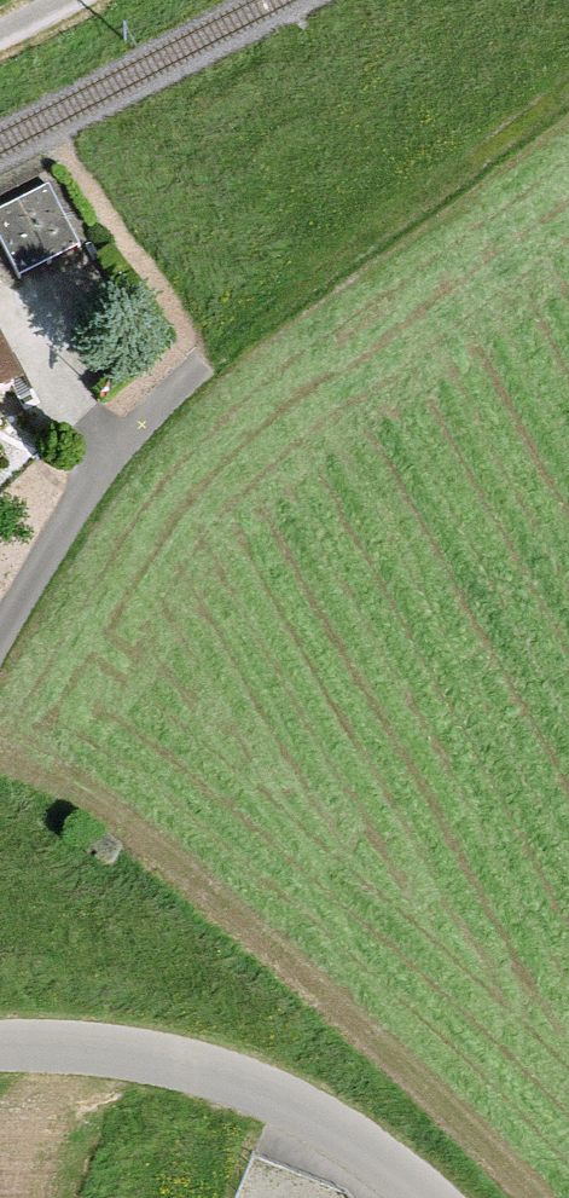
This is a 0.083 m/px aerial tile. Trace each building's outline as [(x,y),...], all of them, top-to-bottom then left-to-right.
[(81,235),(51,176),(0,202),(0,227),(20,265),(81,235)] [(0,356),(0,403),(19,392),(0,356)]
